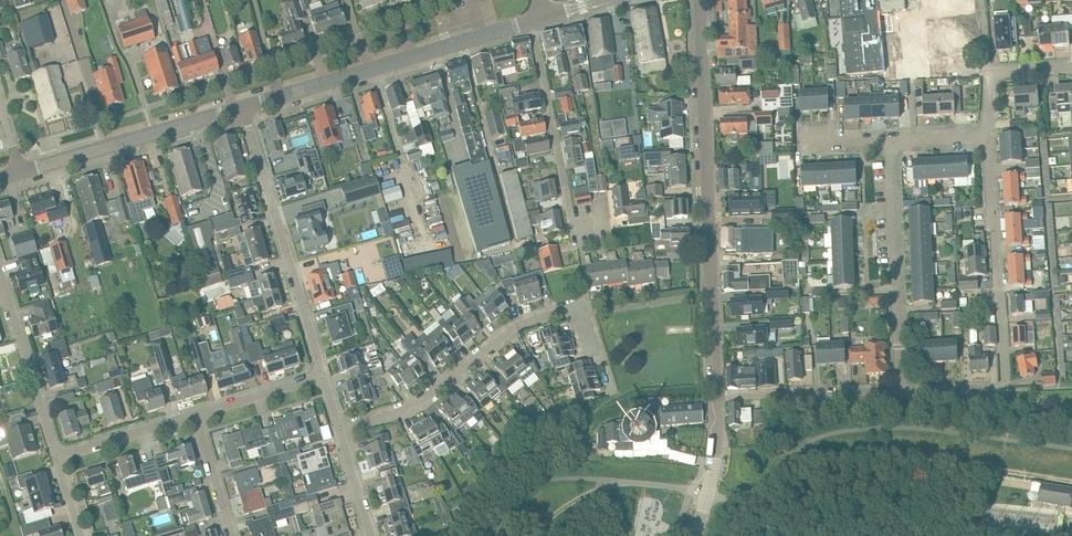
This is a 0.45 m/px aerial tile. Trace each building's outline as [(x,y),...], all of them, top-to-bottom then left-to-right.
[(0,8),(10,6),(8,0),(0,0),(0,7),(0,8)] [(16,9),(31,4),(30,0),(13,0),(16,9)] [(72,14),(87,9),(84,0),(67,0),(72,14)] [(165,26),(174,24),(166,0),(157,0),(165,26)] [(303,12),(309,10),(309,9),(311,9),(308,0),(300,0),(303,12)] [(386,0),(360,0),(363,9),(386,1),(386,0)] [(750,20),(750,10),(746,10),(746,0),(729,0),(731,37),(717,38),(718,58),(758,57),(756,26),(747,27),(746,20),(750,20)] [(783,0),(762,0),(765,10),(785,5),(783,0)] [(804,22),(816,19),(811,0),(798,0),(804,22)] [(842,26),(844,45),(844,46),(842,47),(843,55),(845,54),(847,75),(876,72),(884,71),(885,71),(881,15),(892,14),(891,9),(891,5),(890,2),(890,0),(840,0),(842,26)] [(933,0),(923,0),(924,15),(935,14),(933,0)] [(943,0),(933,0),(935,14),(944,13),(943,0)] [(953,0),(943,0),(944,13),(955,12),(953,0)] [(964,0),(953,0),(955,12),(965,12),(964,0)] [(975,0),(964,0),(965,12),(976,11),(975,0)] [(180,17),(176,18),(180,34),(192,30),(184,1),(176,3),(180,17)] [(305,19),(299,2),(285,7),(293,30),(278,36),(283,49),(305,41),(298,22),(305,19)] [(326,15),(331,30),(345,25),(340,10),(340,11),(337,2),(331,5),(334,13),(326,15)] [(331,30),(326,15),(323,7),(309,12),(312,20),(311,20),(316,35),(331,30)] [(639,65),(653,63),(664,61),(655,9),(630,14),(639,65)] [(154,39),(148,18),(145,10),(133,14),(136,22),(117,28),(124,49),(154,39)] [(45,14),(19,23),(27,49),(53,40),(45,14)] [(609,18),(588,21),(591,43),(594,60),(595,59),(596,61),(591,61),(593,72),(597,72),(613,69),(613,70),(614,83),(622,83),(621,66),(616,67),(615,67),(613,56),(615,56),(614,54),(610,29),(609,18)] [(1009,19),(1009,18),(994,19),(997,52),(1011,51),(1010,42),(1017,42),(1015,19),(1009,19)] [(924,30),(923,20),(901,22),(902,32),(924,30)] [(1032,37),(1031,21),(1023,21),(1025,37),(1032,37)] [(1039,48),(1054,47),(1052,24),(1044,25),(1044,23),(1042,22),(1037,22),(1039,48)] [(1053,24),(1054,47),(1070,45),(1069,35),(1068,30),(1071,30),(1071,23),(1053,24)] [(780,52),(790,51),(790,50),(789,31),(788,26),(778,27),(780,52)] [(581,28),(570,30),(578,60),(577,60),(579,66),(584,65),(585,63),(584,61),(584,60),(581,47),(585,46),(583,38),(581,28)] [(242,33),(243,36),(239,37),(242,47),(243,46),(249,64),(263,59),(255,32),(252,33),(251,30),(242,33)] [(577,60),(578,60),(570,30),(560,33),(565,51),(569,50),(573,67),(579,66),(577,60)] [(789,31),(790,50),(802,49),(801,31),(801,30),(798,30),(789,31)] [(925,40),(924,30),(902,32),(903,42),(925,40)] [(562,49),(558,33),(558,31),(540,36),(545,53),(547,59),(545,60),(546,61),(556,58),(560,77),(568,75),(563,55),(562,55),(561,49),(562,49)] [(205,57),(201,58),(207,76),(218,72),(207,37),(200,40),(205,57)] [(514,63),(515,65),(517,65),(517,66),(520,65),(519,62),(527,60),(528,69),(534,68),(529,38),(511,41),(515,63),(514,63)] [(240,65),(237,54),(232,40),(227,42),(229,49),(221,52),(227,69),(240,65)] [(926,50),(925,40),(903,42),(904,52),(926,50)] [(207,76),(201,58),(195,41),(188,44),(194,61),(189,62),(195,80),(207,76)] [(14,54),(8,56),(12,70),(15,80),(31,75),(28,65),(24,51),(22,46),(12,49),(14,54)] [(195,80),(189,62),(184,64),(178,47),(172,49),(183,84),(195,80)] [(516,68),(515,65),(514,63),(511,48),(489,54),(500,97),(518,94),(519,94),(517,85),(505,87),(501,71),(516,68)] [(177,88),(174,78),(165,49),(143,56),(156,95),(177,88)] [(927,60),(926,50),(904,52),(905,62),(927,60)] [(496,81),(491,65),(489,54),(470,59),(478,87),(496,81)] [(123,83),(120,73),(115,57),(107,59),(110,70),(94,74),(104,108),(123,102),(118,84),(123,83)] [(727,65),(740,65),(740,71),(758,70),(758,57),(727,59),(727,65)] [(928,71),(927,60),(905,62),(906,73),(928,71)] [(462,95),(463,95),(472,92),(468,80),(469,80),(466,72),(463,61),(454,64),(445,66),(451,86),(451,85),(453,92),(452,93),(455,104),(456,107),(465,104),(462,95)] [(71,113),(68,102),(57,67),(40,73),(36,62),(30,63),(47,120),(71,113)] [(828,79),(837,79),(836,66),(827,66),(828,79)] [(716,87),(727,86),(746,85),(746,79),(737,79),(736,68),(715,69),(716,87)] [(423,80),(430,106),(438,103),(440,109),(432,111),(437,129),(440,128),(437,119),(450,115),(438,75),(423,80)] [(585,75),(579,76),(583,91),(588,90),(585,75)] [(583,91),(579,76),(573,78),(576,93),(583,91)] [(423,80),(409,84),(412,95),(414,100),(413,101),(416,110),(422,108),(430,106),(423,80)] [(901,97),(908,97),(907,81),(893,82),(893,87),(900,87),(901,97)] [(793,107),(792,85),(778,85),(778,87),(761,87),(762,99),(778,98),(779,108),(793,107)] [(399,87),(385,92),(388,102),(391,112),(394,119),(401,117),(400,112),(399,110),(406,108),(404,103),(402,98),(399,87)] [(1058,114),(1071,113),(1069,87),(1056,88),(1056,97),(1049,97),(1050,112),(1058,111),(1058,114)] [(953,97),(938,97),(939,116),(954,115),(954,113),(961,113),(960,88),(952,88),(953,97)] [(617,89),(595,94),(601,121),(622,117),(617,89)] [(720,106),(731,106),(750,105),(750,89),(720,90),(720,106)] [(939,116),(938,97),(924,98),(923,89),(916,90),(917,115),(924,115),(924,117),(939,116)] [(1037,98),(1038,98),(1038,95),(1037,95),(1037,89),(1015,91),(1017,115),(1024,114),(1024,108),(1038,107),(1037,98)] [(828,91),(814,92),(815,112),(829,111),(828,91)] [(801,112),(815,112),(814,92),(800,93),(801,112)] [(381,112),(379,105),(375,94),(362,98),(365,107),(362,108),(368,124),(368,125),(361,128),(365,142),(376,139),(373,130),(378,129),(376,122),(373,114),(381,112)] [(505,118),(517,116),(522,115),(521,111),(541,108),(538,95),(519,99),(518,94),(500,97),(505,118)] [(570,98),(569,98),(561,100),(564,114),(572,113),(570,98)] [(871,100),(872,120),(886,119),(885,99),(871,100)] [(885,99),(886,119),(899,118),(898,99),(885,99)] [(858,101),(859,120),(872,120),(871,100),(858,101)] [(846,121),(859,120),(858,101),(845,101),(846,121)] [(463,136),(472,133),(465,104),(456,107),(463,136)] [(683,138),(682,116),(675,117),(674,104),(676,104),(665,104),(659,105),(659,108),(647,108),(648,123),(660,123),(661,139),(683,138)] [(313,123),(316,133),(321,149),(342,143),(338,128),(348,125),(348,124),(346,125),(345,120),(350,118),(349,117),(336,121),(332,107),(314,113),(317,122),(313,123)] [(491,139),(504,136),(498,111),(485,114),(491,139)] [(756,114),(757,126),(773,126),(772,113),(756,114)] [(518,122),(517,116),(505,118),(507,128),(516,126),(515,123),(518,122)] [(562,138),(573,136),(580,134),(579,129),(585,128),(583,117),(576,118),(577,121),(559,124),(562,138)] [(739,135),(748,134),(748,119),(721,120),(721,135),(729,135),(729,140),(732,143),(737,142),(739,139),(739,135)] [(534,135),(535,135),(546,133),(543,120),(519,124),(522,136),(534,133),(534,135)] [(610,121),(600,123),(602,139),(612,137),(610,121)] [(1023,130),(1026,129),(1025,121),(1010,122),(1010,130),(1023,130)] [(284,139),(282,134),(279,123),(268,126),(270,133),(266,134),(272,155),(280,152),(277,141),(284,139)] [(432,144),(426,125),(413,129),(419,148),(425,146),(432,144)] [(1037,129),(1026,129),(1023,130),(1024,139),(1037,138),(1037,129)] [(442,142),(454,138),(452,130),(439,134),(442,142)] [(463,136),(471,168),(487,162),(479,132),(472,133),(463,136)] [(1001,150),(1021,149),(1020,135),(1000,137),(1001,150)] [(216,142),(221,162),(241,156),(235,136),(216,142)] [(527,155),(538,153),(549,151),(547,137),(514,143),(516,152),(527,150),(527,155)] [(581,144),(580,137),(562,141),(568,167),(580,165),(585,164),(583,154),(581,144)] [(599,140),(591,141),(592,153),(596,177),(604,176),(599,140)] [(589,143),(581,144),(583,154),(591,153),(589,143)] [(773,143),(757,143),(757,156),(760,156),(761,156),(768,156),(773,155),(773,143)] [(792,145),(782,146),(782,153),(792,153),(792,145)] [(201,191),(192,160),(189,149),(169,155),(181,197),(201,191)] [(300,168),(320,163),(316,149),(307,151),(310,159),(298,163),(300,168)] [(670,173),(685,172),(684,157),(669,158),(669,149),(643,150),(644,161),(651,160),(651,167),(669,166),(670,173)] [(1022,163),(1021,149),(1001,150),(1002,164),(1022,163)] [(419,150),(407,154),(409,163),(422,159),(419,150)] [(591,153),(583,154),(585,164),(586,171),(589,190),(590,193),(598,192),(596,177),(592,153),(591,153)] [(241,156),(221,162),(227,182),(229,182),(247,176),(241,156)] [(769,156),(761,156),(761,165),(769,165),(769,156)] [(517,170),(529,167),(527,158),(514,161),(517,170)] [(954,160),(955,179),(968,179),(967,159),(954,160)] [(1027,168),(1040,167),(1039,159),(1026,160),(1027,168)] [(927,161),(928,181),(941,180),(940,160),(927,161)] [(940,160),(941,180),(955,179),(954,160),(940,160)] [(914,181),(928,181),(927,161),(913,162),(914,181)] [(488,162),(487,162),(471,168),(451,173),(476,253),(509,244),(488,162)] [(152,198),(145,174),(142,163),(123,169),(126,179),(135,212),(155,206),(152,198)] [(320,163),(300,168),(302,176),(322,170),(320,163)] [(373,175),(369,163),(360,166),(363,178),(373,175)] [(747,174),(751,174),(761,173),(761,165),(747,165),(747,174)] [(855,165),(842,166),(843,185),(856,184),(855,165)] [(815,167),(816,187),(829,186),(828,166),(815,167)] [(828,166),(829,186),(843,185),(842,166),(828,166)] [(803,187),(816,187),(815,167),(802,168),(803,187)] [(1040,167),(1027,168),(1027,179),(1035,178),(1036,189),(1042,188),(1040,167)] [(720,191),(731,191),(739,191),(738,170),(719,170),(720,191)] [(532,237),(516,175),(515,172),(499,176),(516,241),(532,237)] [(686,187),(685,172),(670,173),(670,181),(664,181),(665,188),(686,187)] [(761,173),(751,174),(751,191),(762,191),(761,173)] [(1004,190),(1019,189),(1018,181),(1025,181),(1025,174),(1003,175),(1004,190)] [(99,219),(108,217),(97,176),(76,182),(88,223),(84,224),(95,264),(110,260),(99,219)] [(596,177),(598,192),(606,191),(604,176),(596,177)] [(306,194),(304,186),(310,184),(308,177),(302,178),(301,178),(282,183),(283,185),(280,186),(282,194),(285,193),(287,199),(306,194)] [(381,194),(376,177),(341,188),(346,205),(381,194)] [(540,202),(545,201),(556,198),(553,182),(542,184),(541,182),(532,184),(534,190),(537,190),(540,202)] [(398,185),(381,190),(385,203),(402,198),(398,185)] [(646,187),(647,198),(662,197),(661,186),(646,187)] [(649,223),(645,190),(639,190),(635,195),(636,203),(627,204),(625,188),(612,189),(615,208),(617,208),(618,213),(616,214),(616,218),(629,216),(630,225),(628,225),(628,226),(649,223)] [(1019,189),(1004,190),(1005,205),(1027,204),(1026,198),(1019,199),(1019,189)] [(762,196),(730,197),(731,216),(762,215),(762,209),(775,208),(775,193),(762,193),(762,196)] [(67,217),(66,214),(63,204),(55,206),(51,194),(29,200),(33,217),(47,213),(50,222),(67,217)] [(590,195),(575,198),(576,205),(591,202),(590,195)] [(241,219),(235,221),(237,227),(253,222),(251,216),(257,214),(252,196),(235,201),(241,219)] [(1042,196),(1042,197),(1037,197),(1038,202),(1032,202),(1033,209),(1043,208),(1042,196)] [(125,197),(115,200),(122,224),(132,221),(128,205),(125,197)] [(173,226),(184,223),(176,197),(164,200),(168,215),(169,214),(173,226)] [(915,200),(915,207),(931,206),(931,199),(915,200)] [(527,211),(538,208),(537,200),(525,202),(527,211)] [(687,202),(671,203),(671,201),(663,201),(663,211),(666,211),(666,219),(688,217),(687,202)] [(831,212),(830,203),(830,201),(823,201),(823,212),(831,212)] [(11,213),(8,202),(0,204),(0,236),(5,235),(2,222),(13,219),(11,213)] [(845,211),(844,204),(842,204),(842,205),(838,205),(838,202),(830,203),(831,212),(845,211)] [(321,224),(318,212),(322,211),(320,203),(299,209),(300,216),(294,218),(297,230),(299,229),(301,238),(300,239),(303,250),(306,250),(307,252),(317,249),(316,247),(327,244),(323,232),(321,232),(319,224),(321,224)] [(548,233),(552,232),(563,230),(559,211),(548,214),(540,215),(538,208),(527,211),(529,222),(530,226),(541,224),(542,232),(543,234),(548,233)] [(400,210),(387,213),(390,223),(403,220),(400,210)] [(773,225),(796,225),(796,210),(773,210),(773,225)] [(910,224),(929,223),(929,210),(910,211),(910,224)] [(210,242),(214,234),(227,230),(237,228),(237,227),(235,221),(233,215),(186,230),(202,280),(220,274),(210,242)] [(1017,215),(1006,216),(1007,231),(1021,230),(1044,229),(1043,217),(1038,218),(1038,222),(1034,222),(1033,220),(1028,220),(1027,215),(1017,215)] [(650,217),(650,226),(665,225),(664,216),(650,217)] [(832,221),(832,235),(852,234),(851,221),(832,221)] [(911,237),(930,237),(929,223),(910,224),(911,237)] [(665,231),(665,225),(650,226),(651,239),(661,239),(661,240),(670,239),(670,246),(689,245),(688,229),(669,230),(669,231),(665,231)] [(184,238),(180,227),(171,231),(175,241),(184,238)] [(246,241),(248,249),(263,245),(259,229),(244,234),(236,236),(238,244),(246,241)] [(773,230),(735,229),(724,229),(724,248),(726,248),(727,251),(738,251),(738,254),(773,253),(773,230)] [(227,230),(214,234),(218,245),(231,241),(227,230)] [(1021,230),(1007,231),(1008,246),(1019,245),(1029,245),(1029,239),(1022,239),(1021,230)] [(17,258),(27,255),(37,252),(31,232),(11,238),(17,258)] [(832,235),(833,248),(853,247),(852,234),(832,235)] [(1033,237),(1034,251),(1046,250),(1045,244),(1044,245),(1044,236),(1033,237)] [(912,251),(931,250),(930,237),(911,237),(912,251)] [(46,277),(54,304),(63,302),(60,292),(77,288),(64,244),(40,251),(44,267),(47,266),(50,276),(46,277)] [(263,245),(248,249),(251,257),(243,260),(245,267),(253,265),(268,261),(263,245)] [(544,273),(562,269),(556,247),(539,251),(544,273)] [(833,248),(834,262),(853,261),(853,247),(833,248)] [(967,277),(975,276),(986,275),(984,248),(965,249),(967,277)] [(912,264),(931,263),(931,250),(912,251),(912,264)] [(450,252),(403,261),(405,275),(453,265),(450,252)] [(601,286),(614,284),(610,252),(605,253),(607,263),(598,264),(601,286)] [(627,282),(625,265),(624,260),(616,261),(615,252),(610,252),(614,284),(627,282)] [(637,253),(642,284),(655,282),(652,260),(643,262),(642,252),(637,253)] [(642,284),(637,253),(632,254),(634,263),(625,265),(627,282),(628,286),(642,284)] [(398,255),(381,260),(387,279),(404,274),(398,255)] [(15,275),(20,292),(44,284),(39,268),(37,268),(33,256),(19,260),(23,273),(15,275)] [(601,286),(598,264),(590,265),(589,256),(584,256),(588,288),(601,286)] [(1009,272),(1024,271),(1031,271),(1030,256),(1008,257),(1009,272)] [(489,260),(474,263),(474,264),(480,272),(491,263),(489,260)] [(798,261),(782,262),(783,277),(799,277),(798,261)] [(854,274),(853,261),(834,262),(834,275),(854,274)] [(340,265),(342,275),(352,272),(349,263),(340,265)] [(932,277),(931,263),(912,264),(913,277),(932,277)] [(727,273),(724,274),(724,291),(735,291),(749,290),(749,291),(766,290),(771,290),(770,277),(748,278),(740,279),(740,273),(740,265),(738,265),(727,266),(727,273)] [(226,273),(228,281),(243,277),(240,268),(226,273)] [(451,270),(446,274),(450,279),(451,281),(456,277),(451,270)] [(541,270),(522,276),(530,302),(541,298),(539,289),(546,287),(541,270)] [(311,289),(331,283),(327,271),(307,276),(311,289)] [(1024,280),(1024,271),(1009,272),(1010,287),(1032,286),(1032,280),(1024,280)] [(352,272),(342,275),(346,289),(347,289),(356,286),(352,272)] [(421,273),(414,274),(420,282),(425,279),(421,273)] [(854,274),(834,275),(835,288),(854,288),(854,274)] [(88,278),(91,288),(100,286),(97,275),(88,278)] [(254,281),(249,283),(252,291),(250,294),(252,299),(277,292),(273,276),(262,279),(254,281)] [(519,305),(530,302),(522,276),(511,279),(501,282),(508,295),(515,293),(519,305)] [(243,277),(228,281),(230,289),(245,284),(243,277)] [(913,277),(913,291),(932,290),(932,277),(913,277)] [(406,284),(401,278),(395,280),(401,288),(406,284)] [(960,290),(967,290),(978,289),(977,278),(959,280),(960,290)] [(488,301),(500,316),(509,308),(502,300),(508,295),(501,282),(493,288),(492,286),(483,294),(488,301)] [(331,283),(311,289),(315,304),(334,298),(332,292),(333,292),(331,283)] [(356,286),(347,289),(351,302),(360,299),(356,286)] [(375,287),(369,291),(373,298),(379,294),(375,287)] [(772,300),(789,300),(788,289),(771,290),(766,290),(767,298),(762,298),(731,299),(732,316),(763,314),(763,304),(773,304),(772,300)] [(933,303),(932,290),(913,291),(914,304),(933,303)] [(282,307),(277,292),(252,299),(254,307),(257,307),(259,314),(282,307)] [(1032,302),(1032,301),(1050,300),(1050,292),(1032,293),(1032,295),(1022,295),(1022,298),(1011,298),(1012,315),(1025,314),(1024,302),(1032,302)] [(491,323),(500,316),(488,301),(483,294),(473,301),(469,296),(468,296),(466,293),(462,297),(463,297),(479,317),(483,314),(491,323)] [(1054,296),(1055,310),(1060,309),(1060,300),(1065,300),(1065,295),(1054,296)] [(885,296),(866,297),(867,306),(885,305),(885,296)] [(479,317),(463,297),(453,305),(464,317),(459,321),(472,338),(481,331),(474,321),(479,317)] [(232,298),(216,303),(219,311),(234,307),(232,298)] [(162,301),(162,311),(170,311),(170,302),(162,301)] [(35,337),(45,334),(57,331),(52,314),(51,315),(47,303),(33,307),(37,319),(30,321),(35,337)] [(333,319),(325,321),(332,344),(334,343),(335,345),(341,343),(341,341),(351,338),(347,325),(355,323),(352,314),(354,313),(351,304),(330,310),(333,319)] [(463,345),(472,338),(459,321),(450,310),(441,317),(443,320),(438,324),(441,327),(449,338),(454,344),(459,340),(463,345)] [(212,316),(204,319),(207,329),(209,328),(215,326),(212,316)] [(240,328),(246,326),(253,324),(251,316),(237,320),(240,328)] [(271,329),(286,325),(283,316),(268,320),(271,329)] [(776,330),(795,329),(794,318),(772,320),(773,327),(768,328),(768,327),(737,329),(738,346),(769,344),(769,334),(776,334),(776,330)] [(1051,320),(1044,321),(1045,331),(1052,331),(1051,320)] [(242,335),(247,352),(251,364),(263,361),(268,375),(284,371),(279,355),(271,358),(268,349),(261,351),(259,342),(253,344),(250,336),(249,336),(246,326),(240,328),(242,335)] [(1035,344),(1034,333),(1034,326),(1024,326),(1024,329),(1013,329),(1014,346),(1035,344)] [(449,338),(441,327),(427,338),(447,363),(451,359),(449,356),(454,353),(445,341),(449,338)] [(546,353),(547,352),(573,344),(572,340),(570,339),(569,339),(567,334),(559,336),(557,327),(539,333),(544,347),(546,353)] [(996,345),(995,327),(984,328),(985,346),(996,345)] [(411,345),(424,361),(428,358),(435,367),(440,364),(442,367),(447,363),(427,338),(424,334),(416,341),(410,334),(405,338),(411,345)] [(239,355),(247,352),(242,335),(233,338),(238,355),(226,359),(234,386),(249,381),(242,358),(240,359),(239,355)] [(1069,336),(1063,337),(1057,337),(1058,351),(1064,350),(1066,350),(1065,342),(1069,342),(1069,336)] [(400,361),(417,382),(426,375),(419,365),(424,361),(411,345),(405,338),(404,337),(399,341),(408,353),(399,360),(400,361)] [(192,399),(187,382),(184,375),(170,379),(165,363),(168,362),(160,338),(151,341),(156,356),(163,382),(170,380),(177,403),(183,402),(184,404),(192,401),(191,399),(192,399)] [(64,339),(57,341),(59,347),(66,345),(64,339)] [(190,342),(193,354),(200,352),(198,345),(197,339),(190,342)] [(198,345),(200,352),(205,368),(212,366),(213,367),(212,368),(219,390),(234,386),(226,359),(211,363),(210,360),(212,359),(207,342),(198,345)] [(276,346),(279,355),(284,371),(299,366),(292,342),(276,346)] [(956,342),(943,343),(944,362),(957,361),(956,342)] [(917,364),(930,363),(929,343),(916,344),(917,364)] [(929,343),(930,363),(944,362),(943,343),(929,343)] [(575,349),(573,344),(547,352),(550,364),(549,364),(551,372),(566,368),(563,360),(574,356),(573,351),(574,350),(575,349)] [(850,363),(867,362),(867,374),(887,373),(885,344),(866,345),(866,348),(850,348),(850,363)] [(818,365),(832,364),(830,345),(817,346),(818,365)] [(844,345),(830,345),(832,364),(845,364),(844,345)] [(46,374),(60,370),(57,361),(69,357),(66,346),(52,350),(53,355),(41,359),(46,374)] [(969,357),(969,360),(970,371),(989,370),(988,356),(980,356),(979,346),(969,347),(970,357),(969,357)] [(536,355),(532,349),(527,351),(531,358),(536,355)] [(784,356),(783,349),(756,351),(756,358),(784,356)] [(539,377),(531,361),(527,351),(517,356),(512,351),(503,358),(516,374),(521,370),(525,374),(526,373),(527,373),(528,372),(532,380),(539,377)] [(755,351),(743,352),(743,360),(756,359),(755,351)] [(205,368),(200,352),(193,354),(198,370),(205,368)] [(802,380),(801,369),(800,353),(787,354),(789,381),(802,380)] [(339,362),(338,362),(341,374),(349,372),(349,371),(353,370),(354,376),(368,372),(374,370),(382,368),(378,355),(368,359),(366,365),(366,366),(360,368),(357,356),(355,357),(355,354),(350,356),(350,355),(338,359),(339,362)] [(1033,368),(1037,367),(1038,367),(1035,355),(1018,358),(1022,378),(1034,375),(1033,368)] [(164,383),(163,382),(156,356),(148,358),(157,386),(164,383)] [(812,356),(805,356),(805,370),(813,370),(812,356)] [(497,379),(506,390),(520,380),(519,379),(519,378),(503,358),(494,366),(502,375),(497,379)] [(391,369),(387,372),(396,384),(399,387),(403,384),(408,390),(417,382),(400,361),(399,360),(400,362),(391,369)] [(744,361),(744,369),(744,375),(738,376),(738,389),(757,388),(756,360),(744,361)] [(572,386),(597,379),(594,367),(582,371),(580,363),(566,367),(572,386)] [(776,386),(775,375),(774,363),(756,365),(758,387),(776,386)] [(728,389),(738,389),(738,376),(744,375),(744,369),(738,369),(727,369),(728,389)] [(65,392),(79,388),(75,375),(63,379),(60,370),(46,374),(50,389),(63,386),(65,392)] [(346,390),(342,391),(344,397),(348,396),(367,391),(365,385),(367,384),(370,377),(368,372),(354,376),(356,382),(352,383),(344,385),(346,390)] [(384,374),(382,376),(384,379),(388,384),(391,388),(396,384),(387,372),(384,374)] [(506,390),(497,379),(492,382),(485,373),(475,381),(492,402),(506,390)] [(1041,374),(1041,383),(1041,385),(1055,384),(1054,373),(1041,374)] [(95,385),(98,394),(124,386),(121,376),(95,385)] [(152,387),(149,377),(138,380),(130,382),(133,393),(135,392),(138,403),(144,401),(148,413),(164,407),(161,397),(159,391),(152,394),(150,387),(152,387)] [(187,382),(192,399),(193,399),(193,401),(201,398),(201,396),(207,394),(201,377),(187,382)] [(597,379),(572,386),(577,403),(594,398),(593,392),(600,390),(597,379)] [(466,397),(465,397),(478,413),(485,422),(478,413),(492,402),(475,381),(466,388),(474,397),(469,401),(466,397)] [(80,393),(79,388),(65,392),(57,394),(60,404),(74,399),(73,396),(80,393)] [(373,389),(367,391),(348,396),(351,408),(377,400),(373,389)] [(457,395),(448,403),(461,419),(465,424),(474,416),(478,413),(465,397),(461,401),(457,395)] [(123,420),(120,410),(116,396),(100,400),(107,425),(123,420)] [(461,419),(448,403),(446,400),(442,403),(444,406),(439,410),(447,420),(441,424),(456,447),(463,442),(456,433),(451,426),(455,423),(461,419)] [(751,409),(740,410),(740,404),(729,405),(729,426),(732,426),(732,429),(734,430),(737,430),(738,428),(738,426),(741,426),(741,422),(752,421),(751,409)] [(643,409),(643,412),(636,412),(637,419),(638,419),(639,419),(640,419),(641,420),(642,420),(644,421),(645,421),(646,422),(647,423),(647,424),(648,426),(648,427),(702,423),(701,405),(690,406),(643,409)] [(302,410),(293,413),(298,431),(306,429),(308,436),(308,438),(311,445),(313,444),(323,441),(313,408),(306,410),(307,411),(303,413),(302,410)] [(90,423),(87,413),(86,410),(73,414),(72,413),(59,417),(65,438),(79,434),(77,427),(90,423)] [(763,424),(763,422),(762,411),(754,411),(755,424),(763,424)] [(287,434),(298,431),(293,413),(284,416),(285,418),(281,420),(280,418),(274,421),(276,427),(269,429),(277,455),(284,453),(281,443),(289,441),(287,434)] [(423,417),(418,420),(430,443),(433,448),(434,449),(444,443),(449,452),(456,447),(441,424),(435,428),(435,427),(430,417),(425,420),(423,417)] [(615,422),(616,425),(605,425),(605,430),(598,431),(598,450),(606,450),(606,443),(607,443),(617,443),(632,442),(632,439),(631,438),(630,437),(629,436),(628,434),(628,433),(628,432),(627,431),(627,429),(628,428),(628,427),(628,425),(629,424),(630,423),(631,422),(632,421),(633,421),(631,417),(615,422)] [(638,419),(637,419),(636,419),(636,420),(635,420),(634,420),(633,420),(633,421),(632,421),(631,422),(630,423),(629,424),(628,425),(628,427),(628,428),(627,429),(627,431),(628,432),(628,433),(628,434),(629,436),(630,437),(631,438),(632,439),(633,439),(634,440),(635,440),(636,441),(637,441),(638,441),(639,441),(640,441),(641,440),(642,440),(643,439),(644,439),(645,438),(646,437),(647,436),(648,435),(648,434),(649,432),(649,431),(649,430),(649,429),(649,428),(648,427),(648,426),(647,424),(647,423),(646,422),(645,421),(644,421),(642,420),(641,420),(640,419),(639,419),(638,419)] [(430,443),(418,420),(412,423),(414,426),(409,429),(416,441),(411,444),(418,457),(433,448),(430,443)] [(20,457),(37,452),(29,426),(23,428),(12,431),(10,423),(9,423),(0,426),(0,448),(9,445),(13,459),(14,459),(20,457)] [(262,431),(260,425),(253,427),(253,428),(240,432),(245,447),(247,452),(257,449),(258,450),(261,449),(264,459),(277,455),(269,429),(262,431)] [(758,426),(758,430),(754,429),(754,439),(764,439),(765,430),(764,430),(764,426),(758,426)] [(245,447),(240,432),(227,436),(227,435),(220,437),(228,463),(229,463),(231,469),(243,466),(241,458),(240,459),(238,450),(245,447)] [(367,459),(386,454),(383,445),(390,443),(388,434),(372,438),(374,445),(363,448),(367,459)] [(168,453),(167,454),(167,455),(169,462),(178,460),(179,459),(179,461),(179,462),(177,463),(179,471),(187,468),(188,466),(195,463),(190,447),(177,451),(176,449),(168,452),(168,453)] [(314,472),(330,467),(326,455),(327,454),(325,448),(301,455),(302,458),(299,459),(303,475),(314,472)] [(285,454),(277,456),(279,464),(280,464),(299,459),(302,458),(301,455),(299,450),(285,454)] [(379,475),(397,470),(396,464),(389,466),(386,454),(367,459),(370,471),(377,469),(379,475)] [(258,470),(279,464),(277,456),(256,462),(258,470)] [(418,457),(408,460),(410,466),(421,463),(418,457)] [(132,458),(118,462),(121,472),(120,473),(121,478),(123,478),(124,481),(126,489),(148,483),(159,480),(156,470),(153,462),(142,465),(135,467),(132,458)] [(165,467),(157,469),(162,484),(168,482),(170,482),(165,467)] [(334,481),(330,467),(314,472),(318,483),(314,484),(317,493),(337,487),(335,480),(334,481)] [(12,468),(3,471),(6,480),(15,477),(12,468)] [(239,495),(254,491),(253,487),(261,484),(256,468),(232,476),(234,482),(235,482),(239,495)] [(377,496),(403,488),(400,477),(403,476),(401,469),(397,470),(379,475),(381,482),(374,484),(377,496)] [(105,487),(104,481),(100,470),(84,475),(88,488),(97,486),(100,496),(97,497),(99,505),(112,501),(108,486),(105,487)] [(30,498),(49,493),(44,477),(33,480),(31,473),(16,477),(20,489),(27,489),(30,498)] [(200,479),(193,481),(195,487),(201,485),(200,479)] [(168,482),(162,484),(166,496),(172,494),(184,491),(182,485),(170,488),(168,482)] [(1071,501),(1071,488),(1041,483),(1038,502),(1071,507),(1071,501)] [(1021,496),(1022,488),(1004,485),(1003,494),(1021,496)] [(390,511),(408,506),(403,488),(377,496),(381,507),(388,505),(390,511)] [(471,497),(467,499),(470,504),(486,493),(483,488),(480,490),(471,497)] [(254,491),(239,495),(243,508),(242,508),(244,515),(255,512),(266,508),(263,499),(260,489),(254,491)] [(190,496),(194,509),(207,505),(204,492),(190,496)] [(26,525),(41,520),(39,513),(54,508),(49,493),(30,498),(33,508),(23,513),(26,525)] [(169,507),(178,504),(182,503),(180,494),(166,498),(169,507)] [(293,507),(307,503),(305,495),(290,499),(291,500),(293,507)] [(272,506),(266,508),(268,515),(293,507),(291,500),(290,499),(290,500),(272,506)] [(309,508),(307,503),(293,507),(295,515),(311,510),(314,518),(320,516),(323,525),(345,519),(341,506),(342,506),(341,499),(309,508)] [(114,503),(103,507),(108,522),(118,519),(114,503)] [(184,533),(196,529),(194,523),(211,518),(207,505),(194,509),(195,512),(185,515),(188,523),(153,534),(153,535),(173,535),(184,533)] [(411,516),(408,506),(390,511),(392,518),(385,520),(386,526),(383,527),(385,532),(407,526),(405,520),(408,519),(411,516)] [(248,527),(250,533),(251,533),(252,535),(275,535),(273,529),(278,528),(276,523),(284,520),(290,519),(295,534),(300,533),(301,533),(295,515),(293,507),(268,515),(269,517),(254,522),(255,525),(248,527)] [(323,525),(327,535),(351,535),(349,532),(345,519),(323,525)] [(42,522),(41,520),(26,525),(20,527),(23,535),(30,535),(38,534),(39,535),(62,535),(59,526),(45,531),(42,522)] [(130,521),(123,523),(127,535),(134,535),(130,521)] [(414,524),(407,526),(385,532),(386,535),(418,535),(414,524)]
